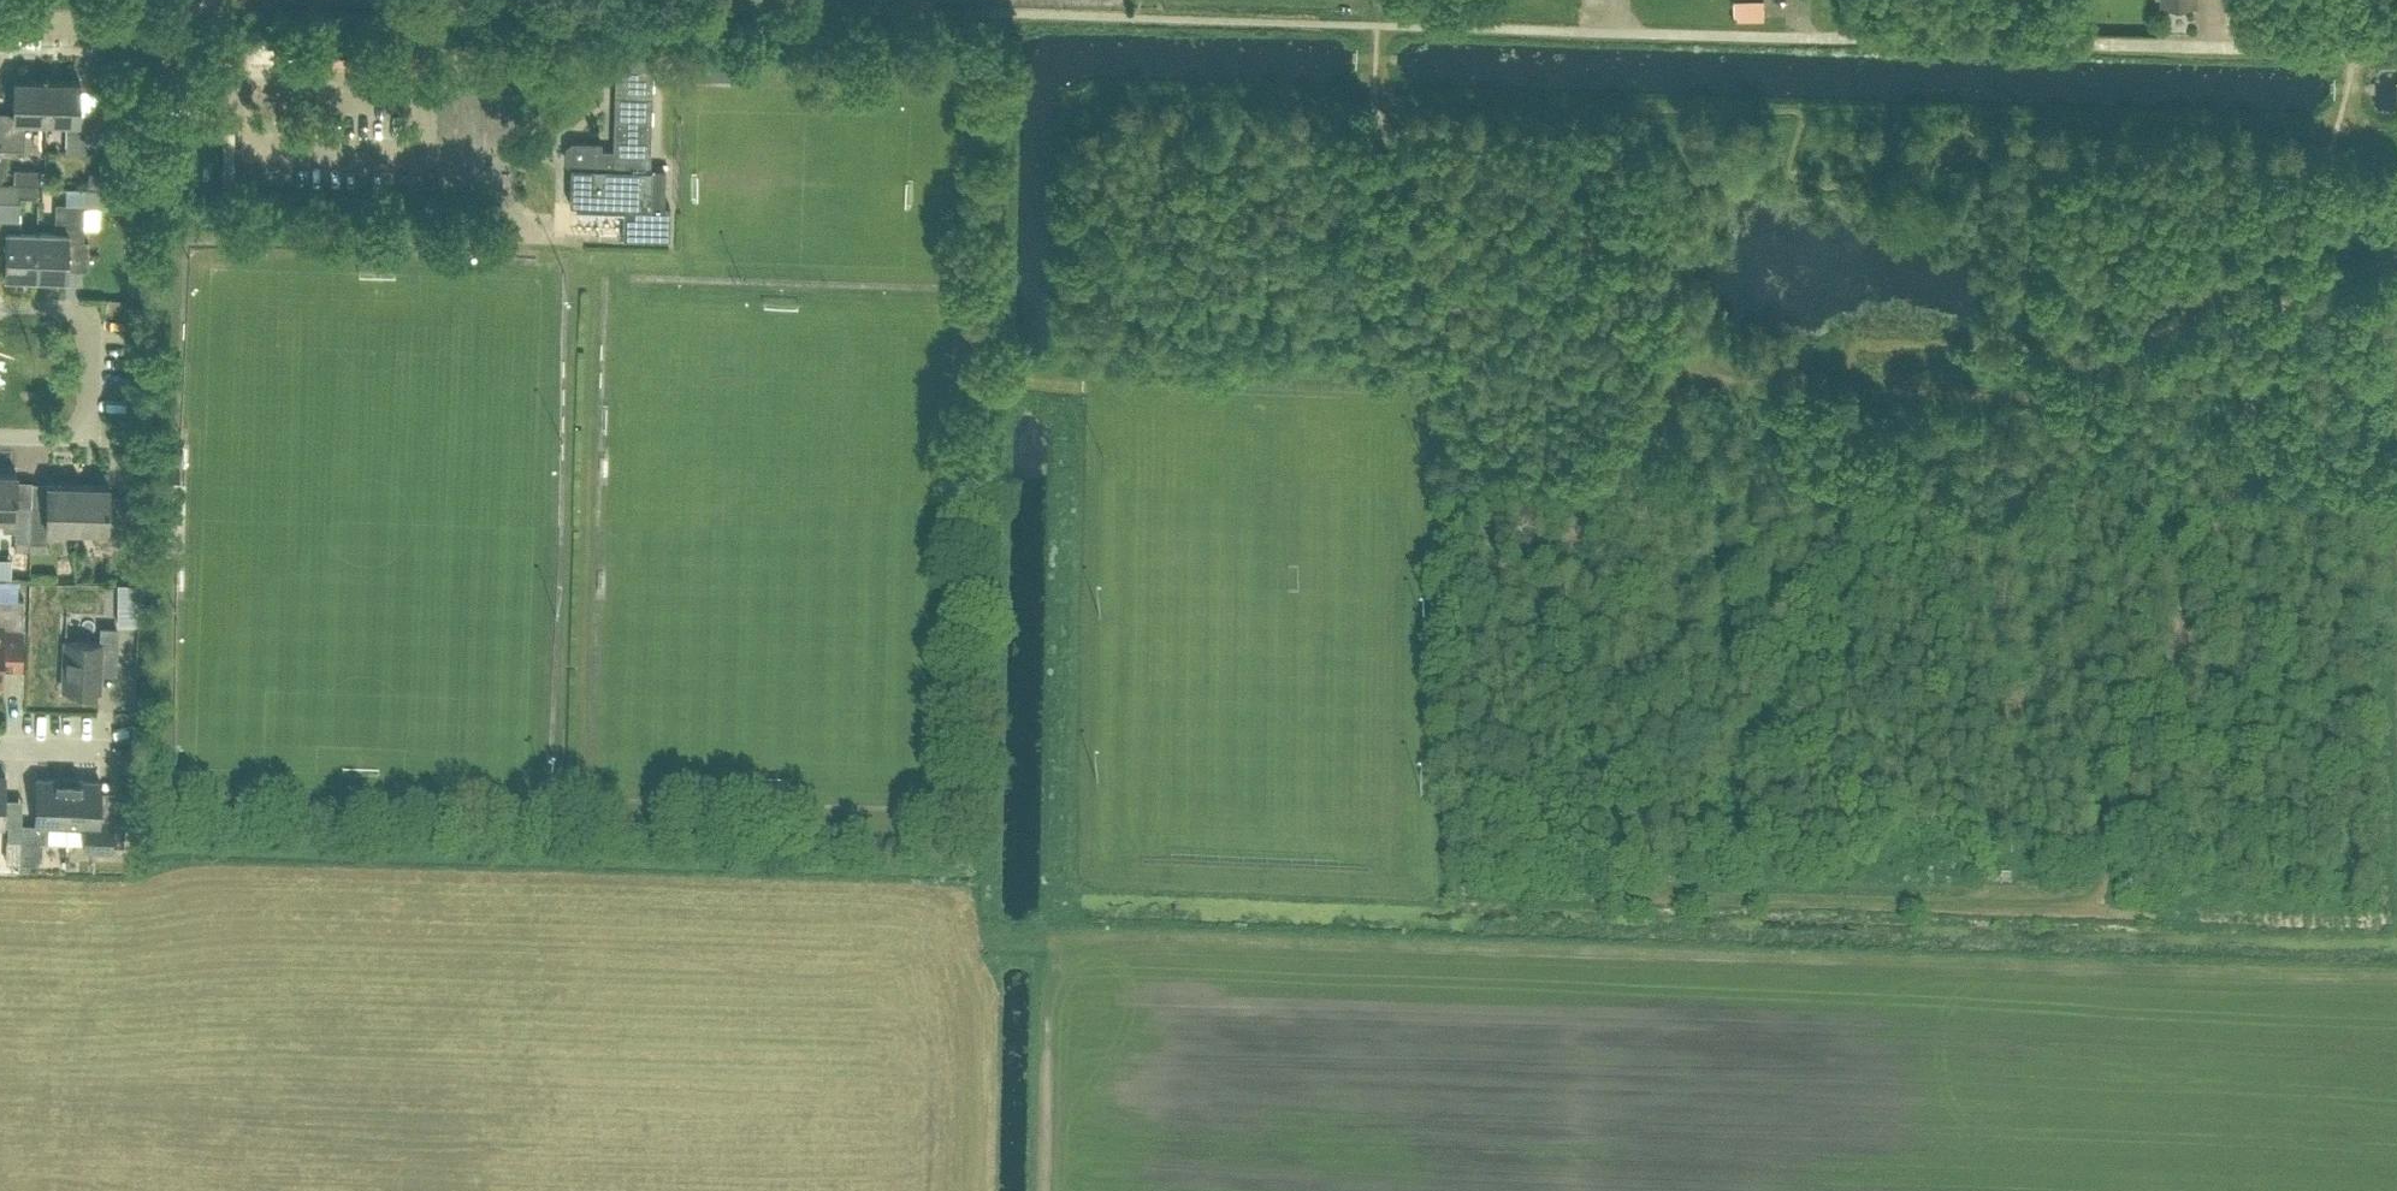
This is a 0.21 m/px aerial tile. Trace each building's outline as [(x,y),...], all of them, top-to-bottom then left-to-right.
[(1765,0),(1735,0),(1735,19),(1765,18),(1765,0)] [(665,168),(650,167),(653,57),(615,56),(613,156),(601,155),(601,140),(572,139),(570,203),(624,204),(623,235),(669,236),(670,204),(664,204),(665,168)] [(46,78),(13,77),(13,110),(0,110),(0,147),(24,148),(25,117),(45,118),(46,78)] [(46,78),(45,118),(66,119),(65,149),(97,150),(98,113),(78,112),(79,79),(46,78)] [(37,228),(19,228),(20,200),(0,199),(0,236),(5,237),(4,273),(35,274),(37,228)] [(55,229),(37,228),(35,274),(67,275),(68,238),(83,238),(84,202),(55,201),(55,229)] [(0,472),(0,515),(2,515),(2,529),(15,529),(14,548),(30,549),(30,539),(31,504),(16,503),(17,472),(0,472)] [(46,504),(31,504),(30,539),(45,539),(46,525),(76,526),(78,483),(46,482),(46,504)] [(78,483),(76,526),(94,526),(94,541),(122,541),(123,506),(108,506),(109,484),(78,483)] [(68,531),(49,532),(50,545),(69,544),(68,531)] [(22,629),(23,598),(0,597),(0,683),(1,683),(1,671),(21,672),(22,629)] [(135,646),(138,618),(125,617),(122,644),(135,646)] [(115,658),(117,628),(101,627),(101,642),(65,640),(63,688),(99,690),(100,657),(115,658)] [(34,833),(20,832),(19,861),(38,862),(39,839),(47,840),(48,823),(66,824),(69,778),(37,777),(34,833)] [(69,778),(66,824),(84,825),(83,848),(111,850),(112,820),(98,819),(100,780),(69,778)]
